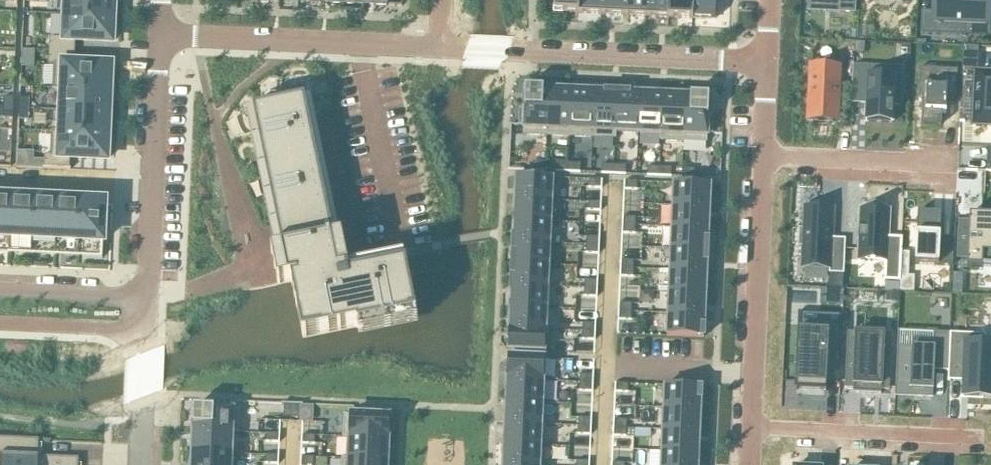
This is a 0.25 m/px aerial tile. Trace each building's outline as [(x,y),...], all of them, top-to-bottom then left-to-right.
[(61,14),(113,16),(114,0),(62,0),(61,14)] [(554,12),(578,13),(579,0),(555,0),(554,12)] [(578,13),(601,14),(601,0),(579,0),(578,13)] [(601,14),(623,15),(624,0),(601,0),(601,14)] [(623,15),(646,16),(647,0),(624,0),(623,15)] [(646,16),(669,17),(670,0),(647,0),(646,16)] [(669,17),(692,18),(693,0),(670,0),(669,17)] [(692,18),(716,19),(716,0),(693,0),(692,18)] [(840,11),(855,12),(855,0),(841,0),(840,11)] [(920,34),(966,36),(967,25),(990,26),(990,18),(990,0),(934,0),(933,12),(921,12),(920,34)] [(50,37),(49,50),(75,52),(76,40),(113,41),(113,40),(112,39),(113,16),(61,14),(60,37),(50,37)] [(855,42),(855,53),(864,53),(865,42),(855,42)] [(49,50),(49,64),(54,64),(53,88),(58,88),(110,90),(111,67),(112,67),(112,65),(103,65),(75,63),(75,52),(49,50)] [(854,65),(852,98),(866,98),(865,121),(893,123),(894,106),(900,106),(902,78),(869,76),(870,65),(854,65)] [(957,66),(919,65),(918,94),(922,94),(921,123),(945,123),(945,101),(950,101),(956,101),(957,66)] [(812,67),(809,119),(837,120),(840,68),(812,67)] [(960,121),(973,122),(973,126),(990,127),(990,75),(965,74),(965,73),(962,73),(960,121)] [(58,88),(57,110),(62,110),(109,112),(110,91),(110,90),(58,88)] [(519,109),(519,125),(524,125),(523,134),(547,135),(549,89),(525,88),(524,109),(519,109)] [(549,89),(547,135),(570,136),(572,90),(549,89)] [(572,90),(570,136),(592,137),(595,91),(572,90)] [(595,91),(592,137),(615,138),(617,92),(595,91)] [(617,92),(615,138),(616,138),(617,132),(638,133),(640,93),(617,92)] [(640,93),(638,133),(660,134),(660,140),(661,140),(663,94),(640,93)] [(663,94),(661,140),(684,141),(686,95),(663,94)] [(686,95),(684,141),(707,142),(708,133),(713,133),(713,117),(708,117),(709,96),(686,95)] [(5,97),(4,107),(13,108),(14,97),(5,97)] [(21,98),(20,108),(29,108),(30,98),(21,98)] [(305,98),(256,108),(285,252),(280,253),(283,269),(285,281),(291,280),(297,308),(314,305),(320,333),(357,325),(416,313),(408,273),(405,256),(348,268),(348,265),(346,266),(340,267),(338,268),(337,267),(336,259),(335,253),(332,242),(335,241),(311,127),(305,128),(303,118),(309,117),(305,98)] [(13,118),(13,108),(4,107),(4,118),(13,118)] [(29,119),(29,108),(20,108),(20,118),(29,119)] [(62,110),(61,132),(108,134),(109,112),(62,110)] [(45,154),(44,167),(70,168),(71,157),(108,159),(108,157),(107,157),(108,134),(61,132),(51,131),(50,155),(45,154)] [(33,152),(19,151),(18,166),(43,166),(44,161),(33,160),(33,152)] [(534,161),(533,170),(545,170),(546,162),(534,161)] [(560,162),(559,171),(572,171),(572,163),(560,162)] [(572,163),(572,171),(584,172),(584,163),(572,163)] [(602,164),(602,173),(614,173),(614,165),(602,164)] [(614,165),(614,173),(626,174),(626,165),(614,165)] [(648,166),(647,175),(660,175),(660,167),(648,166)] [(660,167),(660,175),(672,176),(672,167),(660,167)] [(709,169),(708,177),(720,178),(721,170),(709,169)] [(552,200),(553,177),(516,175),(515,198),(552,200)] [(589,179),(589,187),(601,188),(601,179),(589,179)] [(626,180),(625,189),(637,189),(638,181),(626,180)] [(709,207),(710,184),(674,183),(673,205),(709,207)] [(551,221),(552,200),(515,198),(514,220),(551,221)] [(3,249),(3,248),(8,249),(9,249),(9,252),(10,252),(12,199),(10,199),(10,200),(7,200),(7,199),(1,199),(1,200),(0,200),(0,249),(3,249)] [(12,199),(10,252),(11,252),(11,249),(12,249),(17,249),(32,250),(32,253),(33,253),(35,200),(33,200),(33,202),(23,201),(23,200),(18,200),(14,200),(14,199),(12,199)] [(35,200),(33,253),(34,250),(49,251),(49,250),(54,251),(55,251),(55,254),(58,201),(55,201),(55,202),(51,202),(51,201),(49,201),(49,203),(37,202),(37,200),(35,200)] [(58,201),(55,254),(56,255),(56,251),(57,251),(63,251),(63,252),(78,252),(77,255),(78,255),(81,202),(79,202),(79,204),(69,203),(69,202),(64,202),(60,202),(58,201)] [(588,201),(588,209),(600,210),(600,202),(588,201)] [(81,202),(78,255),(79,256),(79,252),(101,253),(101,257),(102,257),(103,243),(103,235),(103,229),(104,229),(104,225),(105,203),(102,203),(101,205),(93,205),(93,203),(87,203),(83,203),(81,202)] [(708,228),(709,207),(673,205),(672,227),(708,228)] [(800,229),(800,245),(803,245),(802,267),(829,268),(829,273),(844,273),(845,252),(845,238),(832,238),(832,232),(833,208),(807,207),(805,207),(804,229),(800,229)] [(873,210),(861,209),(859,260),(885,261),(885,280),(900,281),(902,237),(888,236),(889,210),(877,210),(877,208),(873,208),(873,210)] [(941,212),(917,211),(915,263),(953,265),(954,238),(940,237),(941,212)] [(956,258),(967,259),(967,266),(990,267),(990,215),(969,214),(969,220),(958,220),(956,258)] [(624,216),(623,224),(636,225),(636,217),(624,216)] [(550,243),(551,221),(514,220),(513,241),(550,243)] [(623,224),(623,233),(635,233),(636,225),(623,224)] [(708,250),(708,228),(672,227),(671,248),(708,250)] [(587,236),(586,244),(598,245),(599,237),(587,236)] [(549,264),(550,243),(513,241),(512,263),(549,264)] [(586,244),(586,253),(598,253),(598,245),(586,244)] [(707,271),(708,250),(671,248),(670,270),(707,271)] [(622,260),(621,268),(634,268),(634,260),(622,260)] [(548,286),(549,264),(512,263),(511,284),(548,286)] [(621,268),(621,276),(633,276),(634,268),(621,268)] [(706,293),(707,271),(670,270),(669,291),(706,293)] [(585,279),(584,288),(596,288),(597,280),(585,279)] [(547,307),(548,286),(511,284),(511,306),(547,307)] [(584,288),(584,296),(596,296),(596,288),(584,288)] [(705,315),(706,293),(669,291),(668,313),(705,315)] [(620,303),(620,311),(632,311),(632,303),(620,303)] [(546,329),(547,307),(511,306),(510,327),(546,329)] [(620,311),(619,319),(631,320),(632,311),(620,311)] [(704,337),(705,315),(668,313),(667,335),(704,337)] [(583,323),(582,331),(595,331),(595,323),(583,323)] [(795,380),(795,390),(797,390),(797,388),(824,389),(824,391),(826,391),(827,384),(824,384),(825,365),(840,366),(841,327),(800,325),(799,349),(798,361),(796,361),(796,368),(798,368),(797,380),(795,380)] [(545,352),(546,329),(510,327),(509,350),(545,352)] [(582,331),(582,339),(594,339),(595,331),(582,331)] [(846,365),(845,388),(857,388),(857,393),(881,394),(881,390),(889,390),(891,342),(883,342),(884,334),(856,332),(855,345),(847,344),(847,345),(846,365)] [(909,388),(909,395),(933,396),(934,370),(948,370),(950,333),(933,332),(933,339),(911,338),(911,347),(897,346),(896,388),(909,388)] [(961,397),(990,398),(990,346),(988,345),(988,344),(983,344),(983,336),(966,335),(966,334),(964,334),(964,336),(952,335),(952,333),(950,333),(948,370),(948,380),(962,381),(961,397)] [(508,357),(507,379),(544,381),(545,358),(508,356),(508,357)] [(580,374),(580,382),(592,383),(593,375),(580,374)] [(507,379),(506,401),(543,402),(544,381),(507,379)] [(580,382),(580,390),(592,391),(592,383),(580,382)] [(616,383),(616,391),(628,392),(629,384),(616,383)] [(700,409),(701,387),(665,385),(664,408),(700,409)] [(506,401),(505,422),(542,424),(543,402),(506,401)] [(194,407),(193,430),(239,432),(240,409),(234,409),(231,409),(231,404),(216,403),(215,408),(194,407)] [(284,405),(284,417),(292,417),(292,405),(284,405)] [(292,405),(292,417),(300,418),(300,405),(292,405)] [(699,431),(700,409),(664,408),(663,429),(699,431)] [(344,414),(343,436),(389,439),(390,416),(369,415),(369,410),(353,410),(353,414),(350,414),(344,414)] [(578,417),(578,425),(590,426),(591,418),(578,417)] [(615,419),(614,427),(627,428),(627,420),(615,419)] [(505,422),(504,444),(541,445),(542,424),(505,422)] [(578,425),(578,434),(590,434),(590,426),(578,425)] [(614,427),(614,435),(626,436),(627,428),(614,427)] [(698,452),(699,431),(663,429),(662,451),(698,452)] [(193,430),(192,451),(232,453),(233,433),(239,433),(239,432),(193,430)] [(267,433),(266,441),(279,442),(279,433),(267,433)] [(303,435),(303,443),(315,444),(315,435),(303,435)] [(342,457),(342,458),(388,460),(389,439),(343,436),(343,437),(349,438),(348,457),(342,457)] [(0,458),(0,464),(19,464),(19,456),(38,456),(39,456),(39,439),(0,437),(0,458)] [(503,464),(540,464),(541,445),(504,444),(503,464)] [(191,464),(232,464),(232,453),(192,451),(191,464)] [(698,452),(662,451),(661,464),(698,464),(698,452)] [(266,455),(265,463),(278,463),(278,455),(266,455)] [(19,464),(78,464),(79,458),(39,456),(38,456),(19,456),(19,464)] [(302,464),(310,464),(314,464),(314,457),(302,456),(302,464)]
